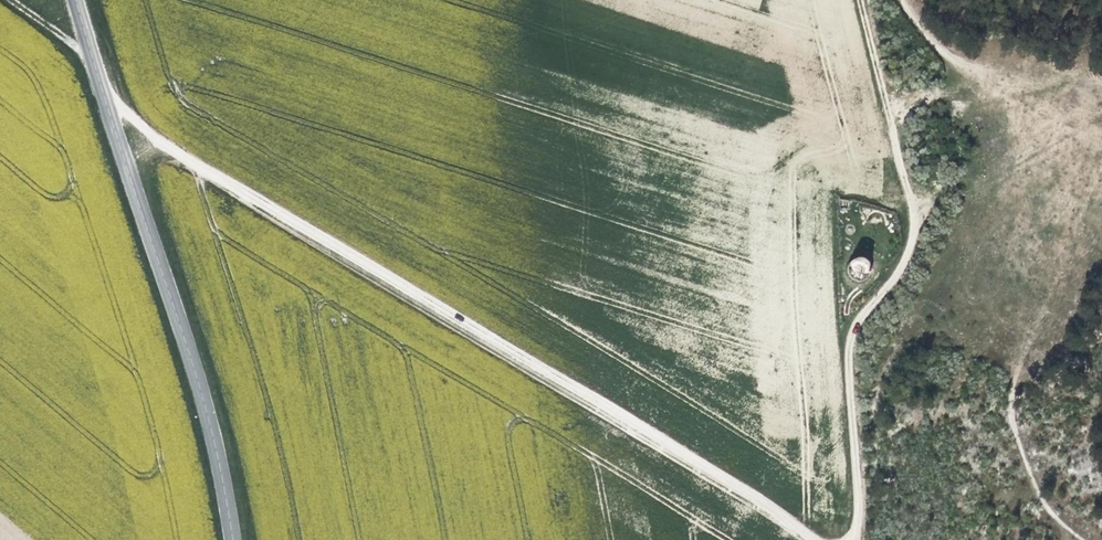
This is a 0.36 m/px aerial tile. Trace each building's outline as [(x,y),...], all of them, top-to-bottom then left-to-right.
[(871,271),(863,256),(848,264),(857,279),(871,271)]
